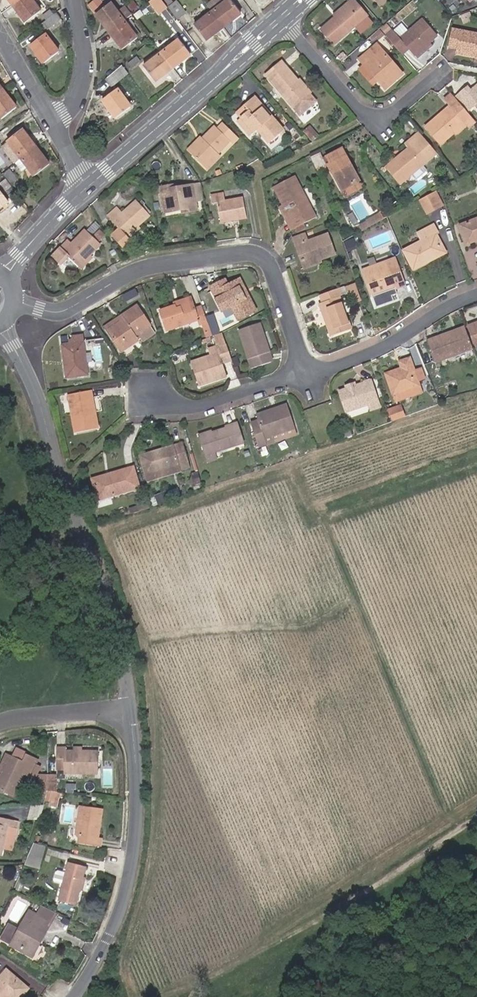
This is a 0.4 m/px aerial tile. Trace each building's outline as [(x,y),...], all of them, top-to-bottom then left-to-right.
[(12,5),(25,23),(40,12),(31,0),(19,0),(12,5)] [(167,7),(162,0),(150,0),(158,12),(167,7)] [(212,12),(228,0),(213,0),(207,5),(212,12)] [(223,27),(241,13),(231,0),(228,0),(212,12),(223,27)] [(334,19),(335,20),(355,4),(351,0),(332,16),(334,19)] [(176,1),(167,8),(177,21),(186,14),(176,1)] [(96,13),(109,31),(131,14),(125,6),(117,12),(110,3),(96,13)] [(335,20),(334,19),(319,31),(332,45),(353,28),(366,17),(355,4),(335,20)] [(205,40),(223,27),(212,12),(194,25),(205,40)] [(56,13),(36,27),(42,34),(61,20),(56,13)] [(365,18),(353,28),(359,36),(371,26),(365,18)] [(137,38),(123,20),(109,31),(122,49),(137,38)] [(392,31),(385,37),(399,53),(405,47),(408,49),(413,56),(416,54),(427,43),(436,35),(422,20),(406,33),(399,39),(392,32),(392,31)] [(399,25),(392,32),(399,39),(406,33),(399,25)] [(476,57),(476,34),(453,29),(449,47),(458,49),(457,53),(476,57)] [(30,46),(43,64),(59,52),(46,34),(30,46)] [(161,52),(173,67),(190,54),(178,39),(161,52)] [(430,46),(427,43),(416,54),(418,56),(430,46)] [(377,82),(384,90),(401,74),(376,45),(359,61),(364,67),(377,82)] [(399,53),(401,55),(408,49),(405,47),(399,53)] [(156,81),(173,67),(161,52),(144,66),(156,81)] [(296,83),(298,82),(281,62),(265,76),(292,107),(299,115),(313,103),(307,95),(296,83)] [(122,65),(106,79),(113,86),(128,73),(122,65)] [(364,67),(358,72),(371,87),(377,82),(364,67)] [(299,80),(298,82),(296,83),(307,95),(310,92),(299,80)] [(460,95),(461,97),(469,90),(468,88),(460,95)] [(1,89),(0,90),(0,119),(15,107),(1,89)] [(103,100),(116,118),(131,106),(117,89),(103,100)] [(461,97),(471,108),(475,104),(476,107),(476,99),(471,92),(469,90),(461,97)] [(450,106),(456,101),(457,100),(456,99),(450,93),(444,99),(450,106)] [(460,95),(456,99),(457,100),(467,112),(471,108),(461,97),(460,95)] [(286,128),(275,117),(274,119),(264,107),(265,106),(256,96),(246,105),(250,110),(243,116),(256,131),(260,128),(271,141),(286,128)] [(452,108),(450,106),(431,122),(434,126),(428,132),(439,145),(454,133),(452,131),(464,121),(462,119),(468,114),(458,103),(452,108)] [(238,111),(243,116),(250,110),(246,105),(238,111)] [(274,119),(275,117),(265,106),(264,107),(274,119)] [(468,114),(462,119),(464,121),(466,124),(468,126),(474,120),(468,113),(468,114)] [(452,131),(454,133),(455,134),(466,124),(464,121),(452,131)] [(204,142),(191,154),(205,169),(219,157),(216,154),(229,142),(232,145),(236,140),(222,125),(217,129),(215,127),(202,139),(204,142)] [(308,127),(303,131),(310,140),(316,136),(308,127)] [(21,158),(36,146),(23,128),(7,140),(9,142),(3,147),(15,163),(21,158)] [(409,147),(385,167),(399,184),(427,160),(435,153),(417,132),(409,138),(414,143),(409,147)] [(187,150),(191,154),(204,142),(202,139),(201,138),(187,150)] [(409,138),(405,142),(409,147),(414,143),(409,138)] [(50,163),(36,146),(21,158),(34,175),(50,163)] [(349,167),(351,166),(342,149),(329,156),(333,163),(328,166),(341,190),(357,182),(349,167)] [(21,159),(15,163),(21,171),(27,166),(21,159)] [(359,181),(351,166),(349,167),(357,182),(359,181)] [(9,169),(3,173),(12,185),(18,180),(9,169)] [(273,187),(282,205),(288,203),(291,208),(285,211),(294,229),(316,218),(294,176),(273,187)] [(357,182),(341,190),(344,196),(360,188),(357,182)] [(200,183),(193,185),(195,192),(194,193),(195,201),(203,199),(200,183)] [(165,214),(182,210),(188,209),(187,202),(195,201),(194,193),(195,192),(193,185),(175,188),(170,189),(169,186),(160,188),(162,196),(163,196),(164,205),(163,205),(165,214)] [(8,201),(0,191),(0,208),(8,201)] [(242,198),(225,200),(223,193),(210,195),(211,203),(216,202),(220,222),(246,218),(242,198)] [(435,195),(420,202),(427,216),(442,208),(435,195)] [(125,237),(136,226),(149,215),(136,201),(121,213),(117,207),(106,216),(118,229),(111,235),(120,246),(127,240),(126,239),(125,237)] [(188,209),(182,210),(183,213),(197,210),(195,201),(187,202),(188,209)] [(288,203),(282,205),(279,207),(291,230),(294,229),(285,211),(291,208),(288,203)] [(366,220),(357,225),(360,230),(380,219),(377,213),(365,220),(366,220)] [(459,226),(467,244),(476,240),(476,238),(476,220),(459,226)] [(138,228),(136,226),(125,237),(126,239),(138,228)] [(433,236),(438,234),(434,226),(418,234),(422,242),(403,251),(412,270),(428,262),(427,260),(442,253),(433,236)] [(67,242),(52,257),(60,265),(67,257),(77,268),(89,256),(99,246),(85,231),(70,245),(67,242)] [(447,253),(438,234),(433,236),(442,253),(427,260),(428,262),(447,253)] [(292,240),(296,248),(297,248),(302,261),(300,261),(304,270),(316,265),(315,263),(319,261),(335,255),(327,236),(308,243),(305,235),(292,240)] [(344,244),(348,254),(357,250),(353,241),(344,244)] [(89,256),(77,268),(80,270),(92,258),(89,256)] [(394,261),(385,264),(363,272),(373,297),(395,290),(404,286),(394,261)] [(246,298),(242,290),(245,288),(240,278),(228,285),(226,281),(223,283),(222,281),(211,287),(217,300),(223,310),(232,306),(239,320),(258,310),(250,296),(246,298)] [(335,290),(319,296),(322,305),(328,319),(324,321),(330,338),(350,330),(335,290)] [(180,305),(194,301),(192,297),(175,303),(176,304),(178,308),(181,307),(180,305)] [(208,322),(203,307),(196,309),(194,301),(180,305),(181,307),(178,308),(176,304),(160,310),(167,330),(199,319),(201,324),(203,324),(208,338),(213,336),(208,322)] [(125,318),(109,329),(123,350),(140,339),(136,332),(151,323),(139,305),(123,315),(125,318)] [(328,319),(322,305),(319,306),(324,321),(328,319)] [(107,326),(109,329),(125,318),(123,315),(107,326)] [(466,327),(474,348),(476,347),(476,323),(466,327)] [(240,331),(252,369),(271,363),(268,354),(270,353),(261,324),(240,331)] [(433,362),(472,348),(464,328),(425,342),(433,362)] [(222,333),(214,336),(217,344),(218,343),(219,345),(225,343),(222,333)] [(67,351),(68,363),(67,363),(69,377),(90,374),(86,341),(72,342),(64,343),(65,351),(67,351)] [(220,354),(222,353),(224,362),(232,359),(227,343),(225,343),(219,345),(209,348),(211,356),(194,361),(201,385),(225,378),(217,354),(220,354)] [(472,348),(433,362),(436,370),(475,356),(472,348)] [(402,369),(387,375),(393,395),(419,386),(409,358),(400,363),(402,369)] [(369,403),(378,400),(371,381),(355,386),(352,387),(347,389),(339,392),(346,411),(369,403)] [(419,386),(393,395),(395,400),(421,391),(419,386)] [(99,428),(96,410),(93,411),(89,390),(70,393),(76,431),(99,428)] [(378,400),(369,403),(371,409),(380,406),(378,400)] [(266,437),(274,434),(296,427),(288,404),(258,415),(260,421),(252,423),(260,446),(268,443),(266,437)] [(397,408),(390,411),(393,418),(400,416),(397,408)] [(205,455),(212,452),(244,442),(238,423),(227,427),(212,432),(199,436),(205,455)] [(350,423),(341,426),(345,436),(354,433),(350,423)] [(277,440),(274,434),(266,437),(268,443),(277,440)] [(174,450),(173,446),(140,455),(145,473),(177,464),(178,470),(188,467),(183,448),(174,450)] [(214,460),(212,452),(205,455),(207,462),(214,460)] [(99,499),(140,487),(134,466),(93,478),(99,499)] [(77,747),(70,747),(61,746),(61,743),(53,743),(53,764),(60,765),(61,768),(92,769),(93,748),(77,747)] [(10,793),(20,770),(31,775),(35,769),(34,762),(32,762),(34,757),(12,747),(9,754),(3,751),(0,757),(0,759),(3,761),(0,767),(0,788),(10,793)] [(45,772),(36,772),(36,787),(45,787),(45,772)] [(53,772),(45,772),(45,787),(53,787),(53,772)] [(45,788),(43,794),(43,797),(49,798),(48,802),(53,803),(56,791),(45,788)] [(96,833),(100,804),(79,801),(75,831),(79,832),(78,840),(100,843),(101,834),(96,833)] [(41,803),(28,803),(25,818),(38,817),(41,803)] [(67,820),(75,822),(78,805),(70,804),(67,820)] [(1,855),(5,844),(11,827),(15,829),(17,821),(3,816),(1,823),(0,823),(0,854),(1,855)] [(15,829),(11,827),(5,844),(9,846),(12,835),(15,836),(18,829),(15,829)] [(43,843),(32,840),(26,854),(39,858),(43,843)] [(39,858),(26,854),(23,861),(38,865),(39,858)] [(64,871),(62,879),(58,898),(76,902),(80,887),(82,875),(85,863),(67,859),(64,871)] [(46,927),(56,909),(42,903),(37,912),(29,908),(19,925),(15,932),(5,927),(0,935),(10,941),(32,953),(41,937),(38,935),(43,925),(46,927)] [(9,920),(5,927),(15,932),(19,925),(9,920)] [(41,937),(46,927),(43,925),(38,935),(41,937)] [(4,996),(3,995),(6,991),(8,993),(13,996),(16,996),(28,985),(6,965),(0,972),(0,996),(4,996)]
